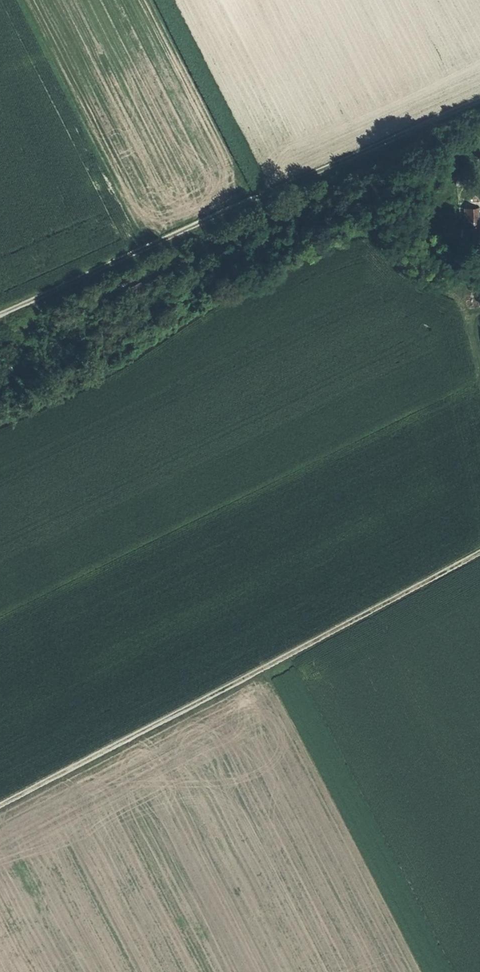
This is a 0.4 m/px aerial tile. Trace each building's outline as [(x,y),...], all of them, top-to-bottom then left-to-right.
[(472,209),(466,209),(467,239),(478,238),(479,238),(479,209),(472,209)] [(478,249),(478,238),(467,239),(467,249),(478,249)]
